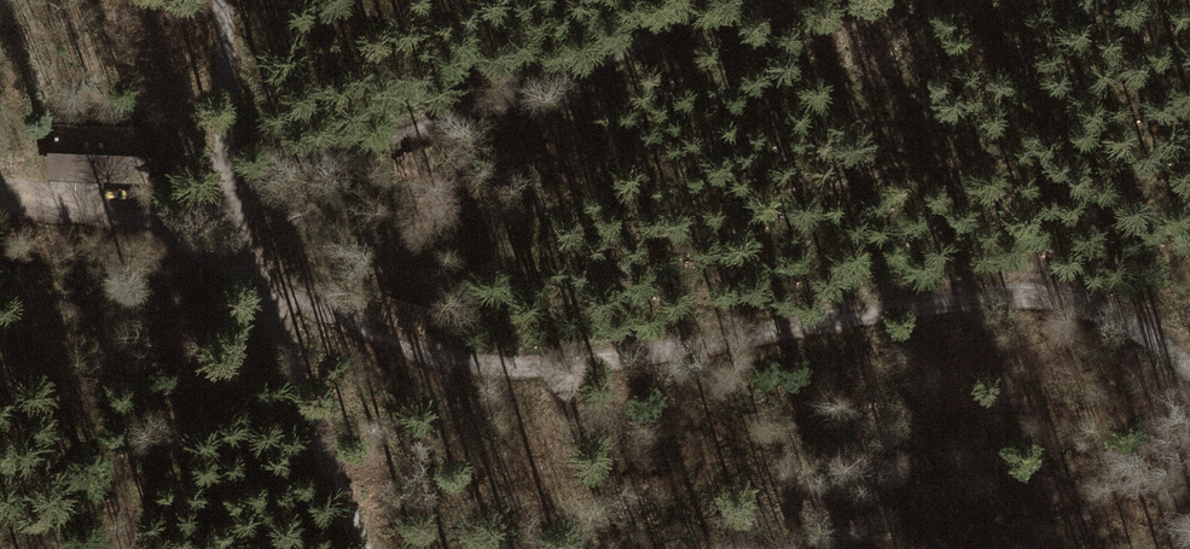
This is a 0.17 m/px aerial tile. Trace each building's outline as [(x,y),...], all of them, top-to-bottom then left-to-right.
[(53,134),(53,170),(143,174),(145,137),(124,136),(124,129),(115,129),(115,136),(53,134)]
